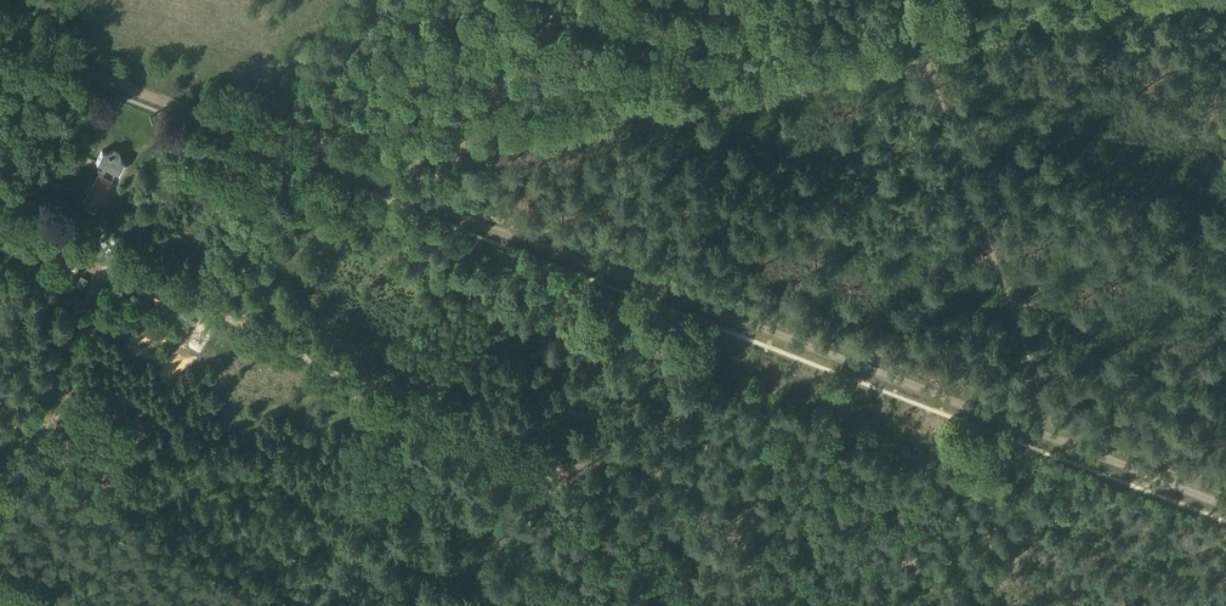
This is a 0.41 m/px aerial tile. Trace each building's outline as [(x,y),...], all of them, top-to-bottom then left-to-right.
[(96,162),(106,168),(102,176),(98,173),(82,204),(96,211),(112,181),(111,180),(115,172),(118,174),(124,162),(119,159),(120,158),(119,151),(113,149),(107,152),(107,153),(101,150),(96,162)] [(114,238),(112,238),(110,241),(111,244),(116,247),(120,241),(114,238)] [(87,279),(81,275),(76,283),(82,287),(87,279)] [(168,296),(150,286),(144,298),(162,307),(168,296)]
